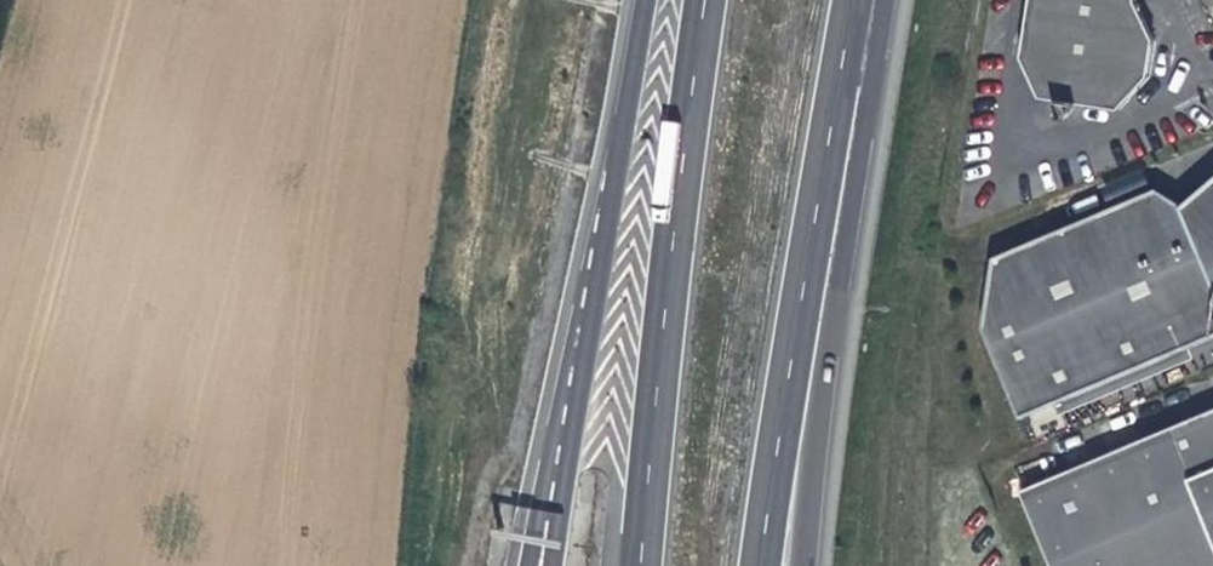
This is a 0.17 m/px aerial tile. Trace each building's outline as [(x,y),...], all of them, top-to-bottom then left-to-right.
[(1148,80),(1153,43),(1135,5),(1135,0),(1029,0),(1020,63),(1040,103),(1118,114),(1148,80)] [(985,328),(1024,418),(1031,416),(1212,337),(1212,179),(1184,204),(1158,188),(995,258),(985,328)] [(1056,565),(1212,565),(1212,409),(1024,490),(1056,565)]
